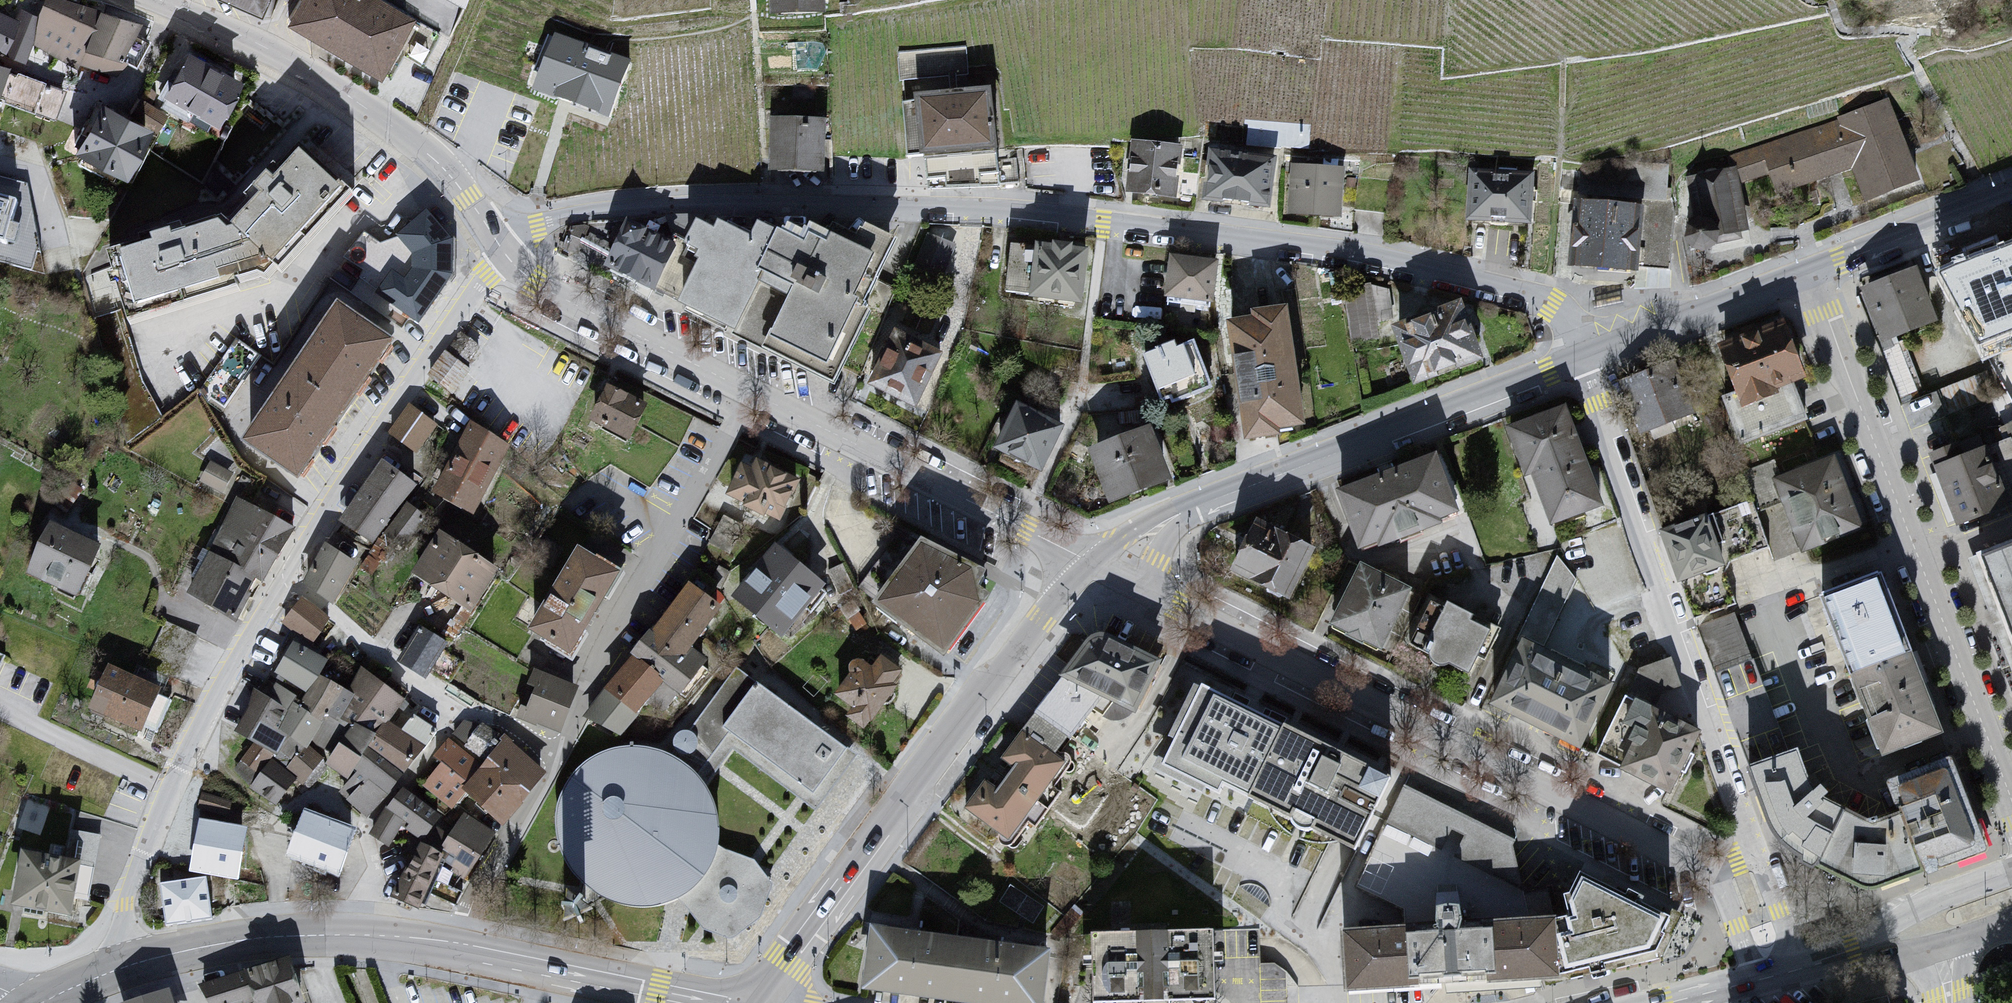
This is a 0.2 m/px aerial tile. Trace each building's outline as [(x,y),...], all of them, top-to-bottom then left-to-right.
[(32,48),(113,79),(123,67),(133,73),(149,46),(130,39),(140,28),(54,0),(43,0),(32,48)] [(262,0),(224,0),(257,14),(262,0)] [(378,0),(293,0),(279,25),(374,77),(410,19),(378,0)] [(773,20),(824,20),(824,0),(771,0),(773,20)] [(22,69),(32,48),(31,17),(0,4),(0,58),(22,69)] [(550,41),(529,92),(613,129),(630,80),(550,41)] [(183,51),(159,98),(217,129),(240,84),(183,51)] [(991,96),(916,103),(922,163),(997,156),(991,96)] [(1920,185),(1887,104),(1725,161),(1727,173),(1734,170),(1739,188),(1769,179),(1775,196),(1851,173),(1864,206),(1920,185)] [(95,107),(70,153),(123,188),(152,134),(95,107)] [(826,125),(769,124),(771,177),(826,181),(826,125)] [(1183,152),(1130,146),(1128,196),(1178,203),(1183,152)] [(227,233),(121,259),(135,312),(271,281),(346,198),(302,151),(227,233)] [(1278,162),(1210,155),(1205,206),(1271,213),(1278,162)] [(1343,173),(1291,170),(1289,219),(1340,223),(1343,173)] [(1727,173),(1684,183),(1698,256),(1746,244),(1739,188),(1734,170),(1727,173)] [(1534,175),(1467,174),(1465,225),(1532,229),(1534,175)] [(21,189),(0,185),(0,256),(14,260),(21,189)] [(1647,209),(1579,206),(1576,270),(1640,274),(1647,209)] [(427,217),(395,243),(396,260),(377,283),(376,302),(419,328),(450,280),(453,248),(427,217)] [(578,221),(566,245),(575,249),(588,225),(578,221)] [(700,265),(698,268),(681,312),(828,371),(895,244),(867,232),(857,242),(832,229),(827,238),(811,227),(807,236),(786,226),(783,237),(758,227),(753,242),(718,226),(715,235),(697,225),(685,246),(700,255),(695,263),(700,265)] [(602,272),(655,296),(682,244),(628,226),(602,272)] [(365,231),(352,254),(366,261),(378,238),(365,231)] [(924,235),(912,266),(940,282),(953,248),(924,235)] [(1952,261),(1974,305),(2011,292),(2011,249),(2009,239),(1952,261)] [(1037,248),(1031,301),(1083,309),(1089,254),(1037,248)] [(1219,264),(1171,258),(1165,302),(1213,310),(1219,264)] [(1918,273),(1861,292),(1884,345),(1938,326),(1918,273)] [(1350,284),(1350,336),(1374,337),(1375,284),(1350,284)] [(1467,308),(1407,329),(1412,343),(1401,347),(1408,366),(1414,391),(1486,361),(1467,308)] [(394,350),(339,311),(244,447),(298,486),(394,350)] [(1253,322),(1227,327),(1233,355),(1255,358),(1268,403),(1240,408),(1245,445),(1307,427),(1289,312),(1255,317),(1253,322)] [(1784,325),(1720,346),(1733,391),(1739,405),(1798,381),(1807,380),(1784,325)] [(943,357),(894,334),(863,385),(916,414),(943,357)] [(1193,344),(1145,361),(1163,409),(1211,394),(1193,344)] [(430,371),(456,389),(472,366),(447,348),(430,371)] [(1674,356),(1616,374),(1639,438),(1694,420),(1674,356)] [(1739,405),(1733,391),(1720,396),(1742,447),(1814,417),(1798,381),(1739,405)] [(605,391),(588,426),(629,448),(648,412),(605,391)] [(390,428),(419,451),(442,421),(413,398),(390,428)] [(1017,405),(992,453),(1042,478),(1065,429),(1017,405)] [(1567,408),(1506,430),(1526,482),(1532,478),(1550,530),(1603,509),(1567,408)] [(507,452),(465,430),(430,497),(473,521),(507,452)] [(1154,430),(1086,453),(1107,510),(1170,482),(1154,430)] [(1932,469),(1954,526),(1966,528),(2002,515),(2008,507),(2011,505),(2011,489),(1999,445),(1932,469)] [(1441,457),(1337,496),(1360,556),(1463,517),(1441,457)] [(1835,460),(1772,485),(1800,558),(1863,535),(1835,460)] [(799,484),(754,464),(739,470),(729,499),(744,507),(744,515),(778,524),(799,484)] [(369,554),(414,491),(381,471),(341,529),(369,554)] [(1754,502),(1666,533),(1695,617),(1735,604),(1725,573),(1729,561),(1769,549),(1754,502)] [(296,536),(235,504),(186,602),(234,628),(296,536)] [(1314,553),(1257,525),(1228,581),(1287,606),(1314,553)] [(48,529),(24,581),(74,604),(99,552),(48,529)] [(496,576),(436,538),(410,581),(471,615),(496,576)] [(1982,559),(2011,638),(2011,548),(1982,559)] [(356,569),(322,550),(302,589),(331,610),(356,569)] [(825,592),(773,551),(732,602),(782,643),(825,592)] [(974,578),(921,551),(875,611),(945,660),(981,610),(974,578)] [(579,554),(527,636),(570,663),(619,578),(579,554)] [(1558,557),(1519,639),(1544,651),(1577,582),(1558,557)] [(1411,591),(1361,569),(1328,630),(1381,656),(1411,591)] [(1877,580),(1823,596),(1853,676),(1911,652),(1877,580)] [(686,589),(586,720),(621,742),(645,708),(663,718),(673,701),(682,706),(711,664),(691,652),(721,612),(686,589)] [(298,604),(281,627),(312,652),(328,625),(298,604)] [(1500,633),(1448,606),(1426,658),(1473,680),(1500,633)] [(447,648),(416,632),(398,666),(426,686),(447,648)] [(1519,639),(1490,709),(1581,753),(1614,686),(1544,651),(1519,639)] [(1104,702),(1136,719),(1161,667),(1102,642),(1094,644),(1082,659),(1065,682),(1102,701),(1104,702)] [(292,647),(275,677),(302,699),(314,683),(329,664),(292,647)] [(1944,732),(1911,652),(1853,676),(1886,755),(1944,732)] [(1671,797),(1699,734),(1647,711),(1656,691),(1678,682),(1668,657),(1641,669),(1623,690),(1591,761),(1671,797)] [(856,664),(833,700),(850,713),(842,722),(864,735),(901,678),(898,672),(880,658),(869,673),(856,664)] [(88,715),(144,739),(165,693),(109,668),(88,715)] [(579,690),(535,672),(517,720),(561,740),(579,690)] [(404,707),(360,674),(349,697),(354,699),(341,723),(354,729),(374,740),(387,725),(404,707)] [(672,753),(668,757),(685,767),(696,778),(726,737),(812,797),(845,752),(737,674),(689,734),(678,737),(673,744),(671,749),(672,753)] [(1104,702),(1065,682),(1022,736),(1056,760),(1104,702)] [(349,697),(314,683),(297,710),(324,722),(338,729),(341,723),(354,699),(349,697)] [(1202,684),(1159,774),(1220,803),(1226,792),(1250,803),(1285,730),(1248,712),(1250,707),(1202,684)] [(252,696),(235,734),(273,761),(291,748),(277,737),(294,709),(297,703),(273,691),(267,704),(252,696)] [(297,710),(294,709),(277,737),(291,748),(307,756),(324,722),(297,710)] [(338,729),(324,722),(307,756),(318,765),(325,768),(354,729),(341,723),(338,729)] [(422,751),(387,725),(374,740),(361,763),(394,786),(422,751)] [(374,740),(354,729),(325,768),(347,787),(361,763),(374,740)] [(1392,782),(1285,730),(1250,803),(1354,853),(1392,782)] [(985,783),(964,812),(1009,846),(1066,767),(1056,760),(1022,736),(1003,762),(1014,771),(998,792),(985,783)] [(437,770),(420,788),(450,819),(469,799),(461,791),(476,774),(446,743),(433,762),(437,770)] [(476,774),(461,791),(469,799),(503,832),(543,776),(504,743),(476,774)] [(307,756),(291,748),(273,761),(270,765),(294,783),(301,788),(318,765),(307,756)] [(668,757),(644,750),(619,751),(595,760),(575,775),(561,796),(553,820),(554,845),(561,868),(576,889),(596,904),(620,912),(645,912),(669,905),(690,891),(706,872),(715,848),(716,823),(710,799),(696,778),(685,767),(668,757)] [(1799,754),(1752,768),(1770,817),(1779,837),(1786,846),(1796,854),(1806,860),(1815,866),(1846,812),(1834,808),(1826,801),(1816,793),(1809,779),(1803,766),(1799,754)] [(394,786),(361,763),(347,787),(339,798),(366,821),(394,786)] [(1953,763),(1888,788),(1899,818),(1921,873),(1986,848),(1953,763)] [(294,783),(270,765),(249,793),(277,812),(294,783)] [(1513,841),(1403,787),(1356,888),(1405,908),(1407,929),(1529,921),(1528,913),(1513,841)] [(203,792),(200,806),(231,812),(234,798),(203,792)] [(387,814),(372,837),(388,847),(402,827),(423,843),(440,823),(405,792),(387,814)] [(1864,821),(1846,812),(1815,866),(1852,883),(1869,890),(1879,888),(1921,873),(1899,818),(1886,821),(1879,825),(1873,828),(1872,825),(1864,821)] [(303,815),(285,860),(336,880),(355,838),(303,815)] [(461,818),(439,855),(447,866),(441,873),(462,883),(493,841),(461,818)] [(200,822),(190,874),(238,881),(246,831),(200,822)] [(447,866),(416,851),(392,898),(422,910),(441,873),(447,866)] [(85,868),(23,856),(11,914),(73,926),(85,868)] [(1671,922),(1581,877),(1572,895),(1565,896),(1568,918),(1560,919),(1552,920),(1559,984),(1653,961),(1671,922)] [(207,878),(162,884),(167,924),(212,918),(207,878)] [(1407,929),(1341,933),(1347,996),(1559,984),(1552,920),(1529,921),(1407,929)] [(869,930),(862,996),(915,1002),(1045,1002),(1052,952),(869,930)] [(1091,938),(1091,1002),(1213,1002),(1210,934),(1091,938)] [(248,971),(258,1002),(288,1002),(304,998),(294,964),(277,965),(248,971)] [(203,984),(213,1002),(244,1002),(243,1000),(249,999),(241,971),(203,984)] [(118,1002),(175,1002),(170,987),(118,1002)]
